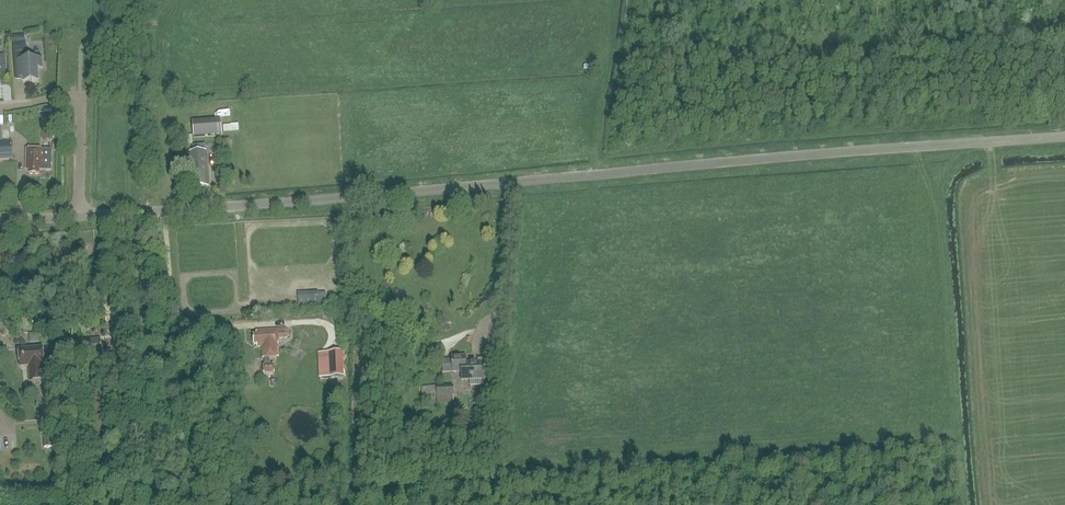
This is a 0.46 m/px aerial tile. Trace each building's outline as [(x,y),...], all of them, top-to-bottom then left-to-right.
[(26,42),(14,43),(16,70),(22,70),(23,83),(39,82),(38,68),(42,68),(42,58),(27,59),(26,42)] [(192,122),(193,138),(221,136),(220,120),(192,122)] [(231,125),(223,125),(223,132),(234,132),(239,131),(238,123),(233,124),(231,124),(231,125)] [(12,159),(11,140),(0,141),(0,159),(12,159)] [(27,149),(26,170),(29,170),(29,173),(39,174),(39,170),(41,170),(51,170),(51,150),(27,149)] [(204,183),(208,182),(206,151),(189,152),(191,183),(195,183),(195,187),(205,186),(204,183)] [(298,293),(298,307),(319,305),(319,292),(298,293)] [(290,335),(290,332),(286,329),(256,331),(257,334),(253,335),(254,344),(257,344),(257,347),(262,347),(262,358),(265,358),(265,365),(263,365),(264,374),(275,374),(274,364),(270,365),(269,357),(279,357),(278,339),(287,338),(290,335)] [(45,382),(43,364),(42,347),(20,349),(21,353),(17,353),(18,363),(21,363),(22,367),(28,366),(28,371),(31,371),(32,383),(45,382)] [(330,368),(321,369),(321,378),(343,376),(342,351),(340,351),(334,351),(329,352),(330,368)] [(465,356),(451,357),(451,359),(442,360),(443,373),(461,372),(461,380),(486,379),(485,370),(489,370),(489,362),(489,360),(487,358),(477,359),(478,363),(466,363),(465,356)] [(453,403),(453,386),(421,387),(422,396),(437,395),(437,403),(453,403)] [(494,400),(495,400),(495,391),(486,392),(487,408),(494,407),(494,400)] [(44,447),(56,447),(55,423),(43,423),(44,447)] [(338,466),(331,471),(335,476),(341,472),(338,466)]
